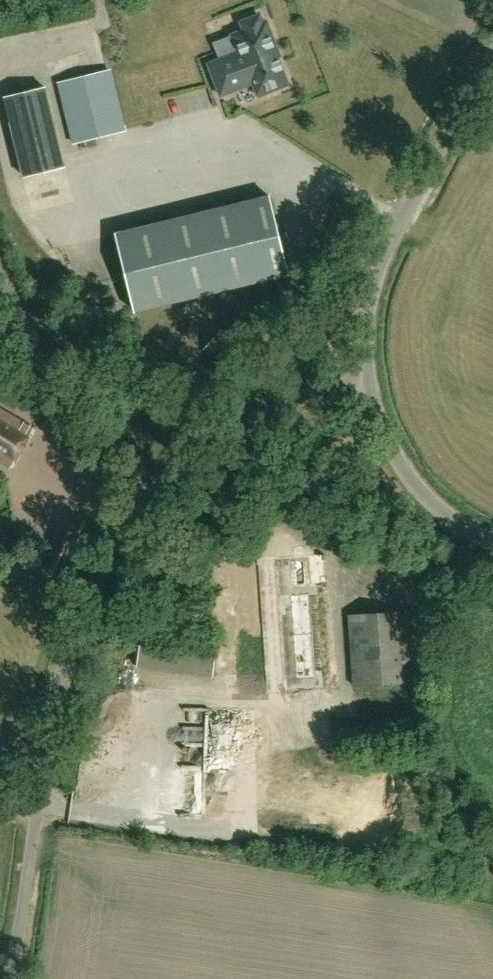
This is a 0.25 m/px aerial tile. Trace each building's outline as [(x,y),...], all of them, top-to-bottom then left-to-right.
[(263,23),(259,14),(241,22),(244,29),(232,34),(239,52),(209,64),(221,95),(254,82),(259,95),(288,83),(277,56),(280,55),(266,22),(263,23)] [(53,84),(49,69),(6,79),(10,94),(53,84)] [(75,142),(126,129),(110,70),(59,83),(75,142)] [(26,177),(66,166),(45,87),(5,98),(26,177)] [(269,195),(115,233),(134,311),(288,274),(269,195)] [(218,361),(230,349),(214,336),(204,348),(218,361)] [(33,428),(0,409),(0,461),(10,467),(33,428)] [(48,545),(41,561),(69,573),(91,520),(82,516),(81,518),(72,514),(73,512),(63,508),(59,520),(62,521),(52,547),(48,545)] [(252,688),(341,685),(336,553),(248,556),(252,688)] [(354,685),(411,681),(405,610),(349,614),(354,685)] [(213,676),(217,650),(141,639),(137,665),(213,676)] [(196,726),(192,745),(208,748),(213,730),(196,726)]
